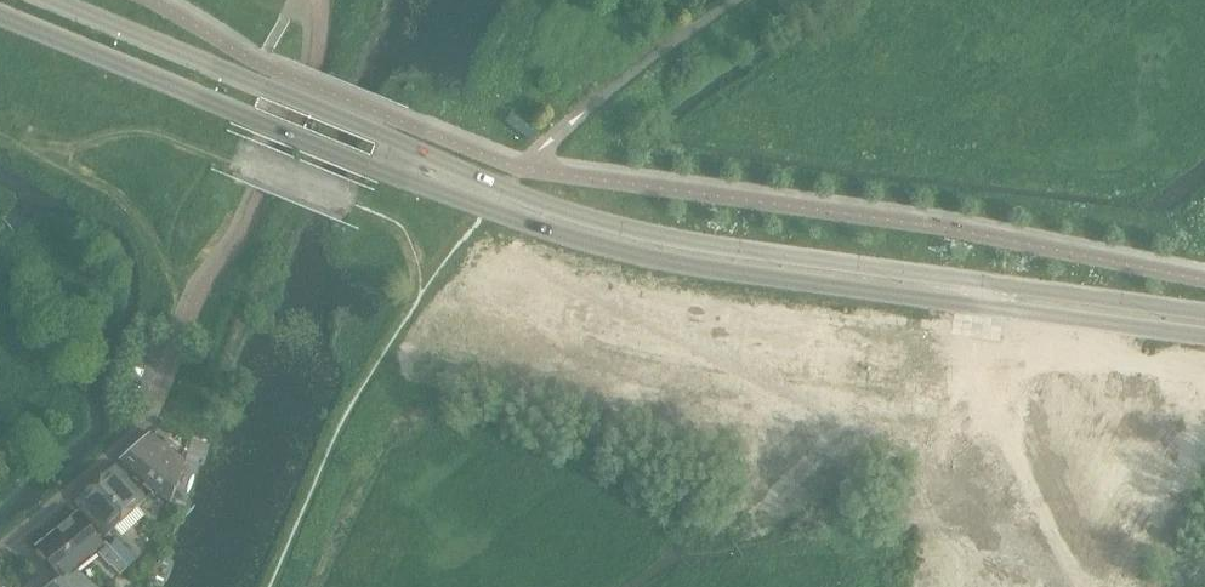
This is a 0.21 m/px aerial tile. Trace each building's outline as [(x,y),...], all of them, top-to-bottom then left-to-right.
[(158,493),(167,500),(172,504),(180,478),(185,461),(150,434),(120,461),(158,493)] [(167,500),(158,493),(149,504),(130,485),(133,481),(127,476),(124,479),(113,469),(75,504),(107,539),(138,510),(149,520),(167,500)] [(93,586),(75,570),(97,553),(110,567),(112,566),(120,575),(128,568),(110,548),(106,544),(103,547),(78,515),(36,549),(61,580),(52,586),(95,586),(93,586)] [(110,548),(128,568),(135,561),(117,541),(110,548)]
